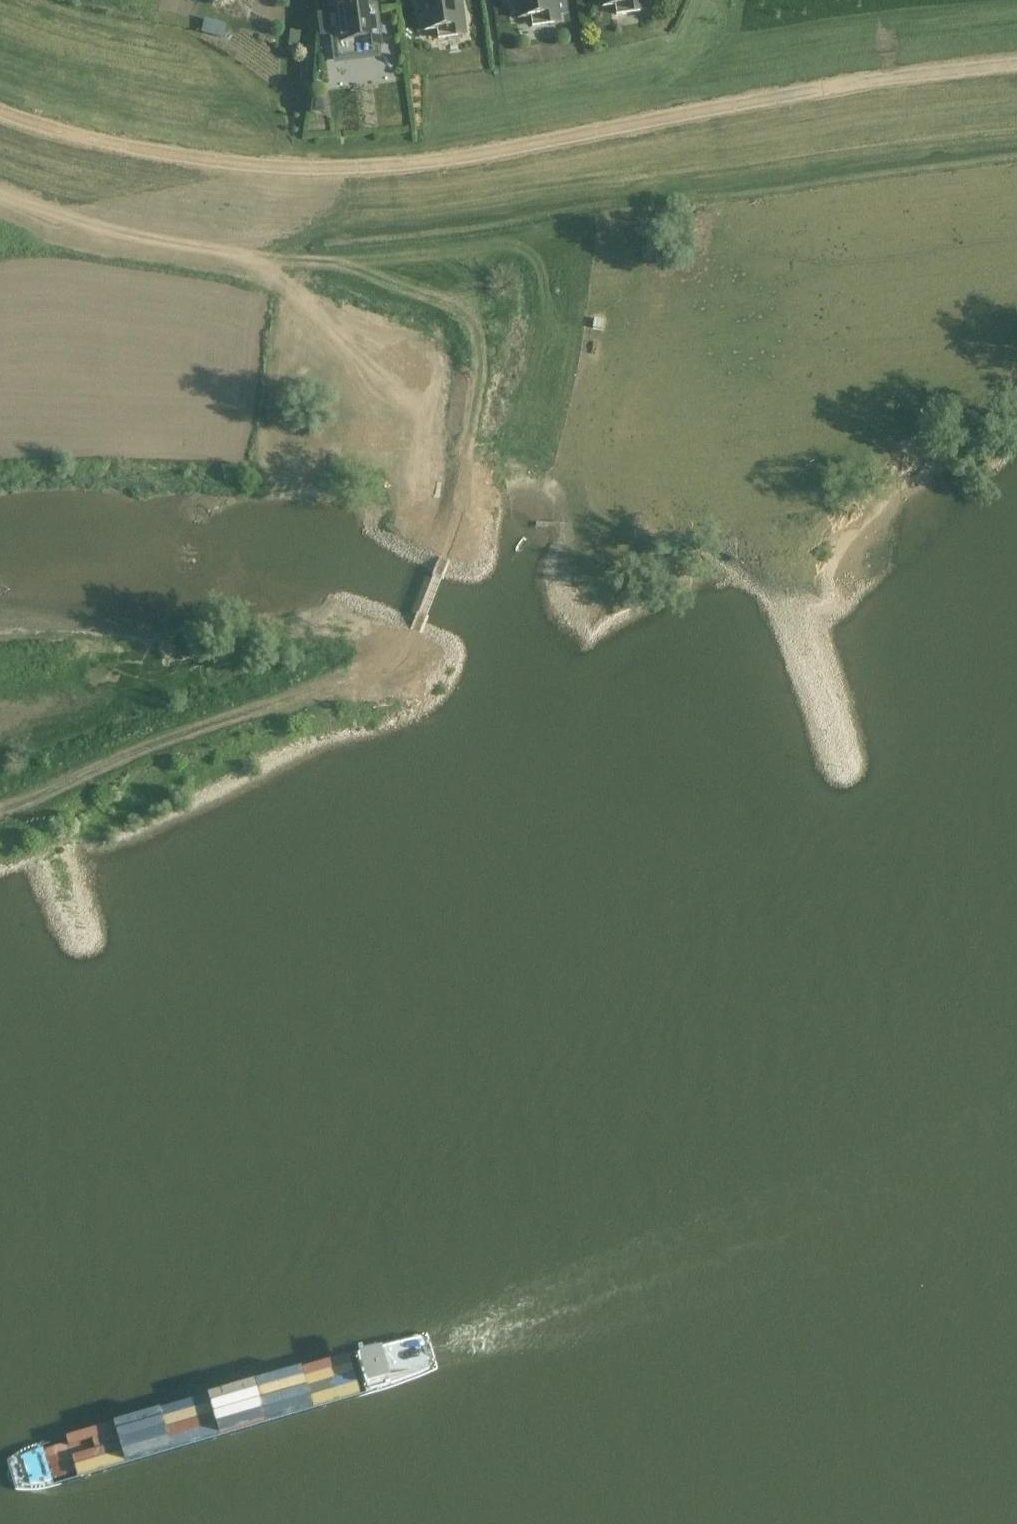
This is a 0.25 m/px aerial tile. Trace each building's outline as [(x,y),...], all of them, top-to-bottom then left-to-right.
[(337,61),(377,55),(376,48),(381,47),(375,0),(358,0),(334,3),(336,15),(321,17),(323,35),(333,34),(337,61)] [(465,35),(461,0),(419,0),(424,31),(437,29),(438,39),(465,35)] [(559,23),(556,0),(515,0),(518,19),(531,17),(532,26),(559,23)] [(643,11),(641,0),(600,0),(601,7),(614,5),(616,15),(643,11)]
